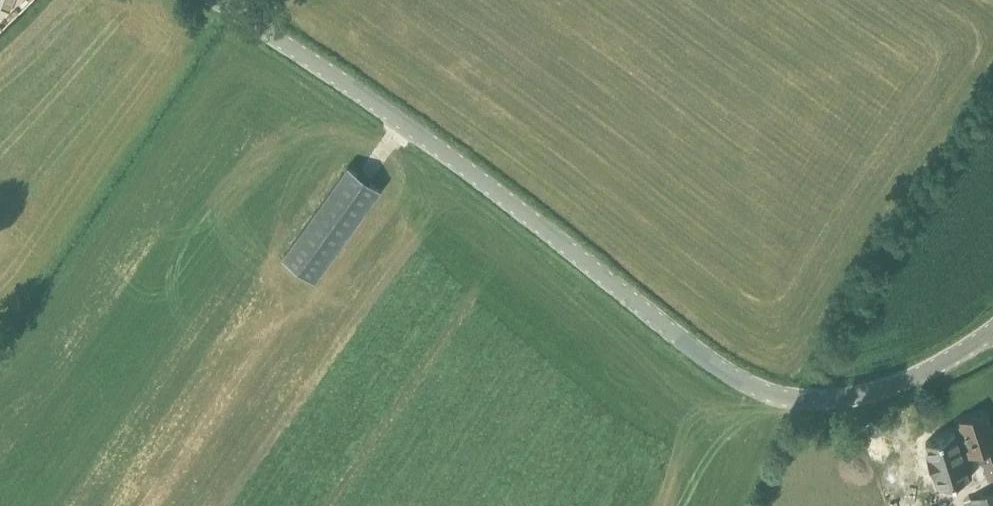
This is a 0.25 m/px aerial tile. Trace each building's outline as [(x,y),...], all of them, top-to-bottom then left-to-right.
[(348,166),(282,257),(315,280),(380,189),(348,166)] [(941,491),(975,480),(961,435),(926,446),(941,491)] [(980,444),(981,449),(972,450),(977,480),(992,477),(992,441),(980,444)] [(971,498),(974,505),(992,505),(992,491),(971,498)]
